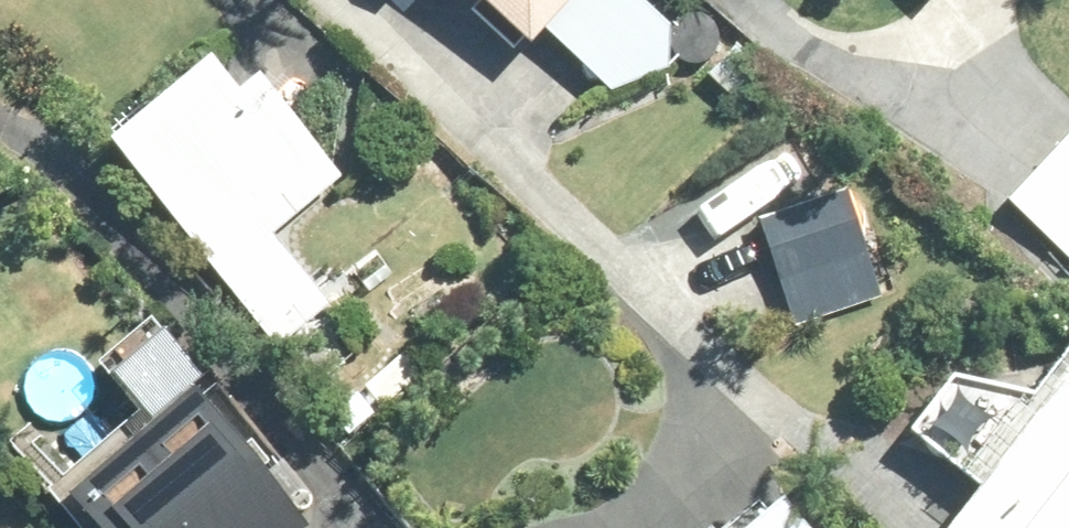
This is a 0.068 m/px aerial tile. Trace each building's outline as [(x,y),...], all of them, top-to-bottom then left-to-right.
[(530,50),(545,34),(611,91),(670,69),(670,27),(641,0),(475,0),(530,50)] [(708,76),(732,99),(762,69),(739,46),(708,76)] [(344,179),(259,79),(238,97),(209,62),(106,148),(276,349),(332,306),(274,238),(344,179)] [(1006,201),(1068,259),(1068,132),(1006,201)] [(846,185),(757,214),(795,326),(883,296),(846,185)] [(1036,392),(955,376),(908,435),(979,491),(950,527),(1068,527),(1068,350),(1036,392)] [(357,393),(330,415),(350,438),(376,416),(357,393)] [(72,500),(95,527),(309,527),(310,527),(199,396),(72,500)] [(0,452),(0,462),(15,479),(44,454),(25,431),(0,452)] [(783,508),(767,521),(756,508),(731,527),(801,527),(783,508)]
